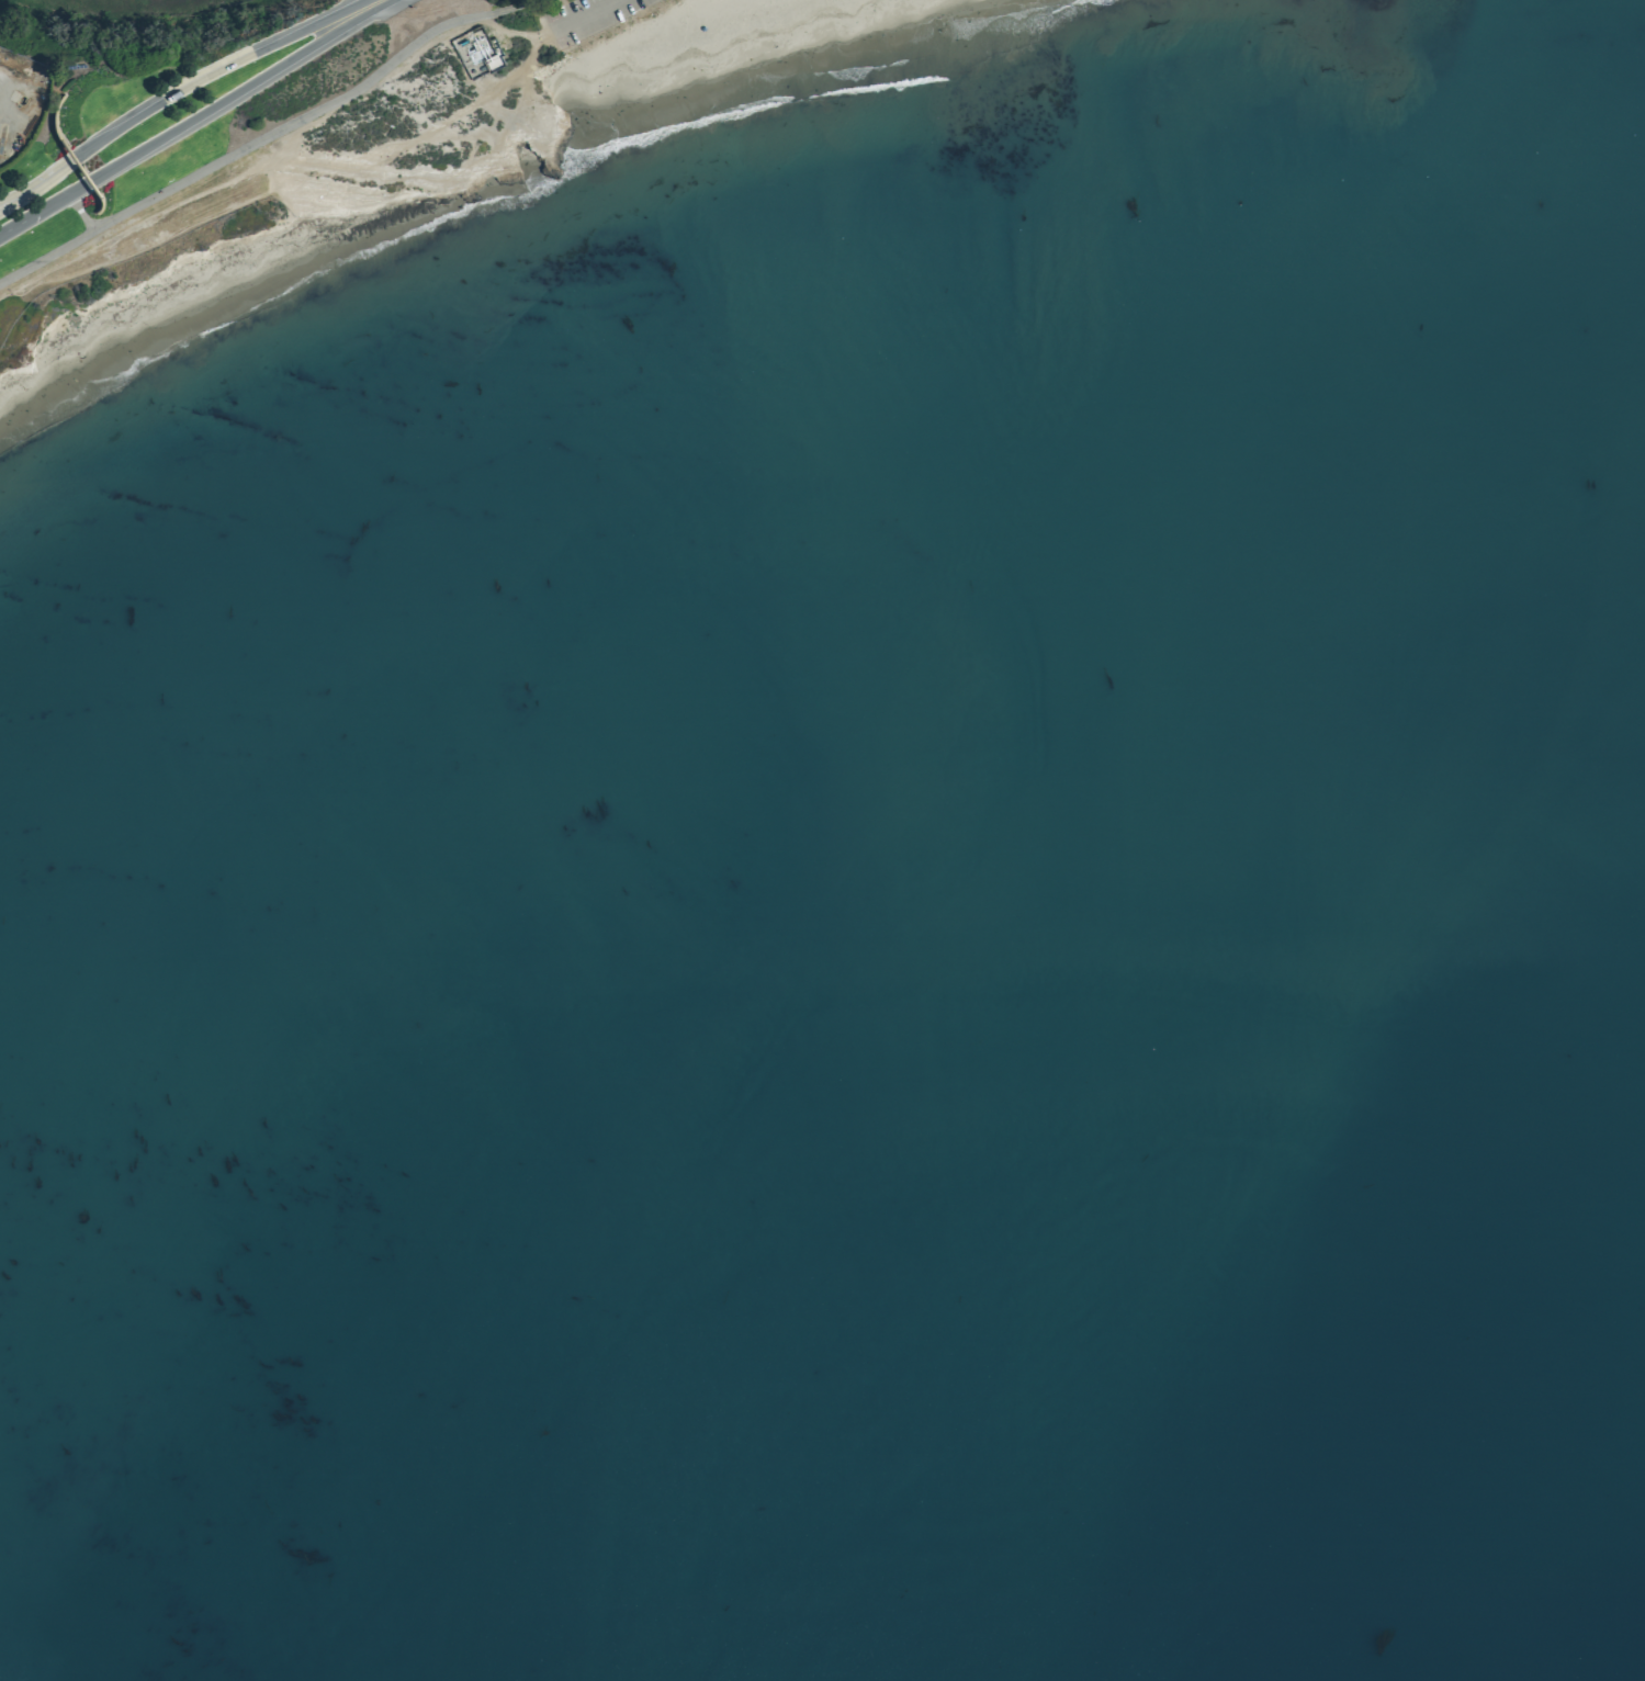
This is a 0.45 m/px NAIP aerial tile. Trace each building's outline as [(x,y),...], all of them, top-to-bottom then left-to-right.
[(451,41),(481,25),(491,43),(495,42),(503,56),(500,57),(505,66),(472,82),(451,41)]
